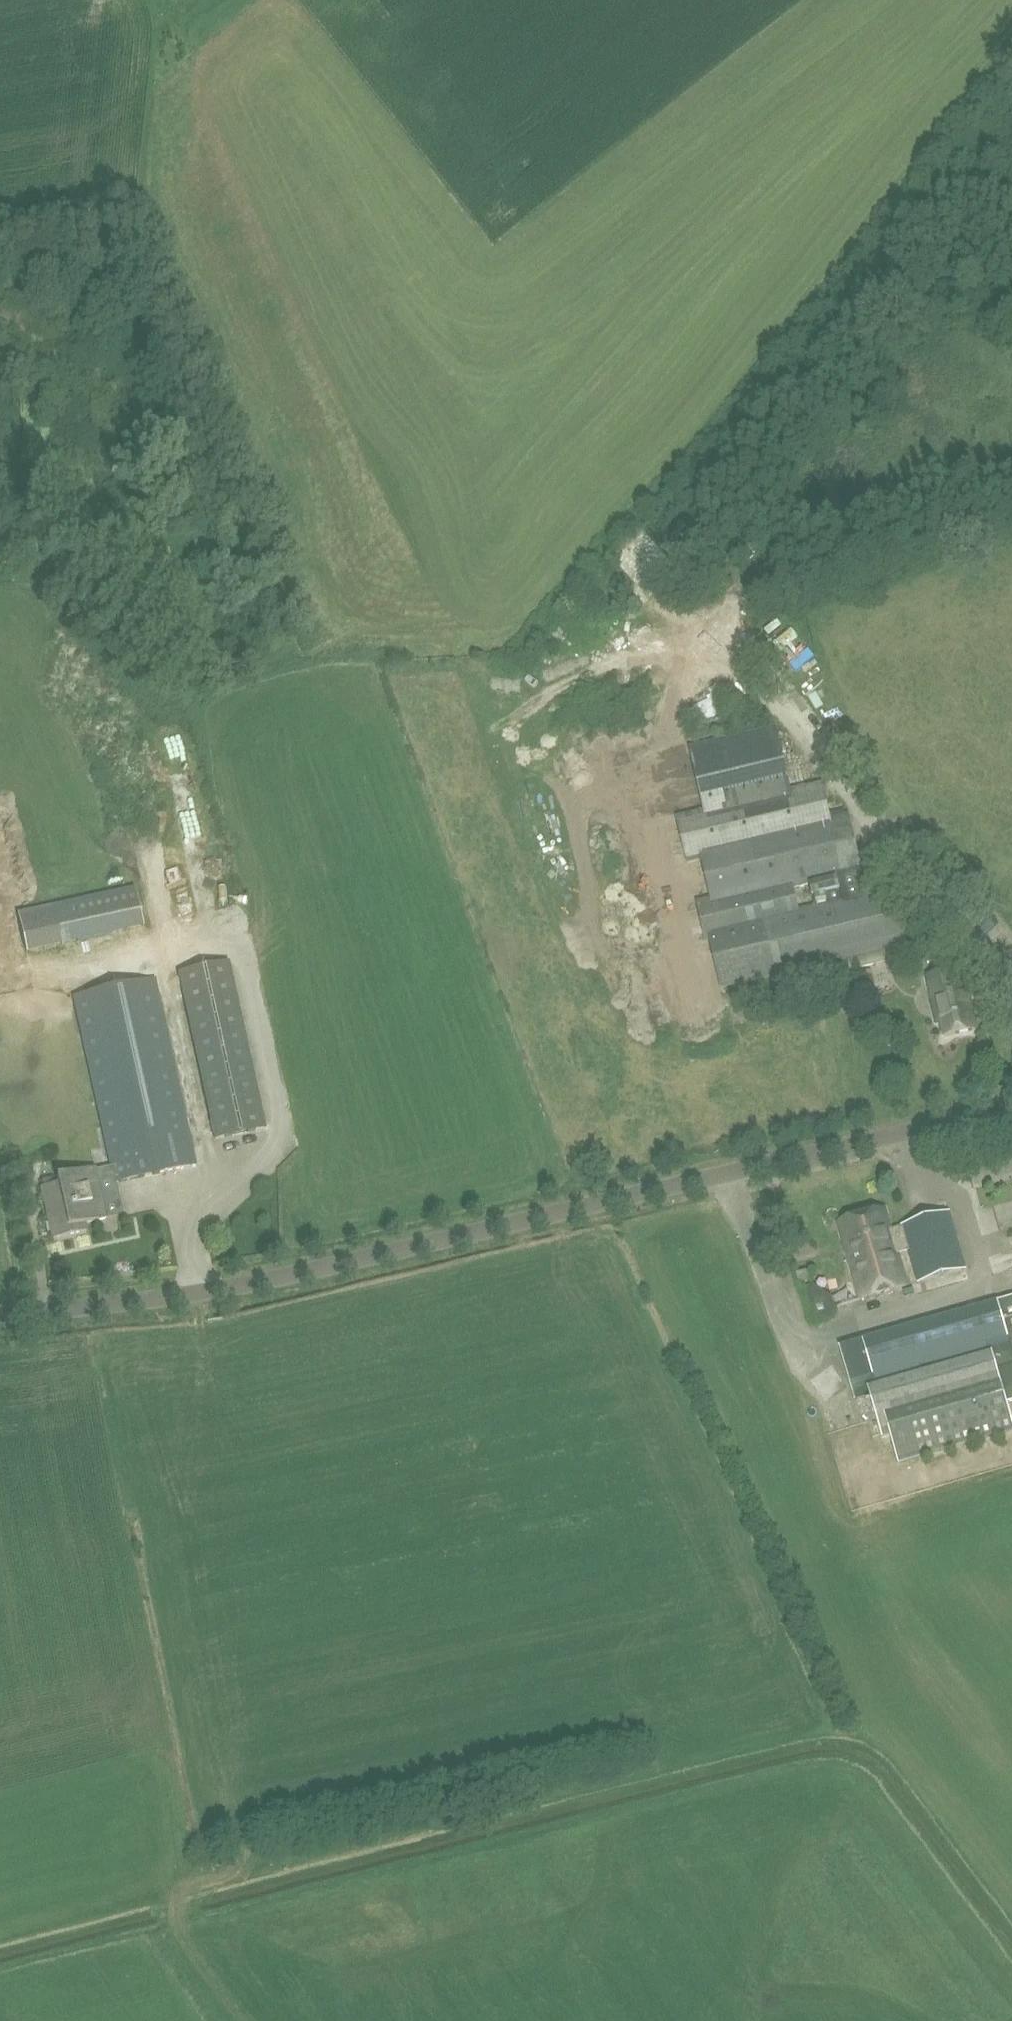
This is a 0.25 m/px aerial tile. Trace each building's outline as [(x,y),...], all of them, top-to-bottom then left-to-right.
[(705,934),(708,933),(721,988),(906,946),(893,889),(864,895),(859,873),(863,873),(850,816),(831,820),(823,784),(792,791),(777,728),(691,748),(705,811),(678,818),(686,853),(699,850),(711,899),(697,902),(705,934)] [(141,887),(24,906),(30,944),(147,925),(141,887)] [(119,933),(86,941),(90,955),(122,947),(119,933)] [(942,1021),(945,1037),(977,1031),(968,987),(962,989),(959,971),(929,977),(938,1022),(942,1021)] [(74,996),(112,1166),(114,1177),(115,1182),(196,1164),(155,978),(74,996)] [(223,1130),(267,1121),(246,1016),(237,1018),(239,1026),(229,1028),(229,1032),(201,1038),(212,1094),(235,1089),(240,1116),(221,1120),(223,1130)] [(98,1180),(114,1177),(112,1166),(97,1169),(96,1168),(57,1175),(59,1182),(41,1186),(53,1237),(87,1230),(85,1222),(107,1217),(98,1180)] [(965,1271),(954,1230),(950,1213),(891,1229),(885,1209),(839,1222),(860,1299),(906,1287),(897,1255),(909,1252),(918,1284),(965,1271)] [(799,1283),(809,1281),(806,1271),(796,1273),(799,1283)] [(839,1345),(855,1401),(871,1397),(881,1436),(890,1434),(898,1462),(1011,1430),(1011,1422),(1007,1404),(1011,1403),(1011,1297),(839,1345)]
